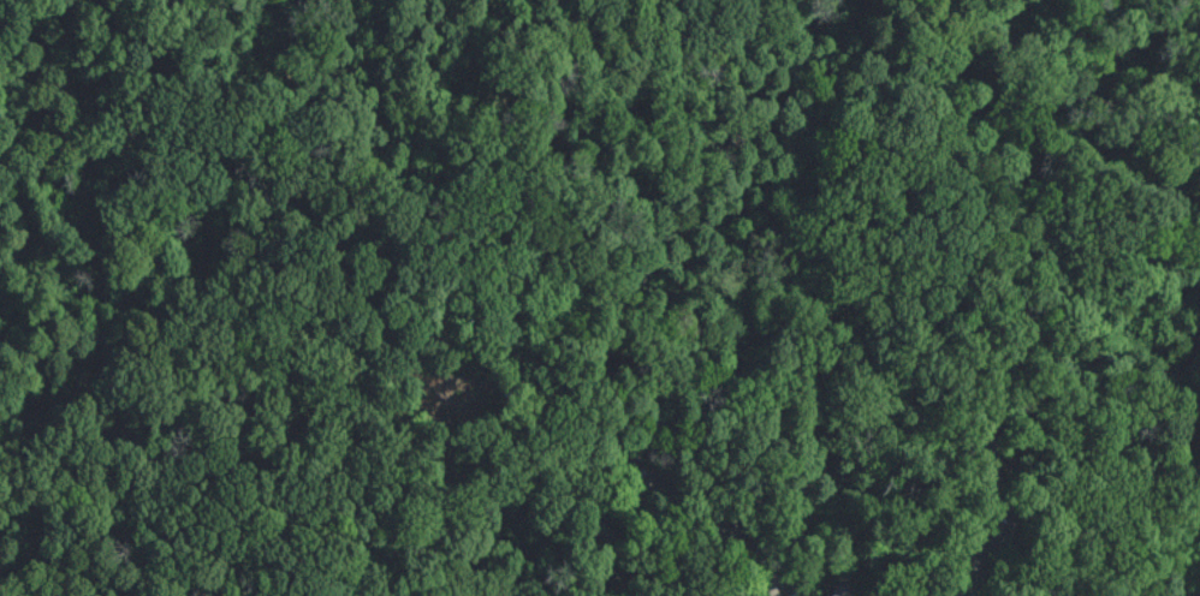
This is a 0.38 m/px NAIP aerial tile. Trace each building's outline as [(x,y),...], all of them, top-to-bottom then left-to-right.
[(430,279),(426,298),(440,303),(446,282),(430,279)] [(537,324),(534,344),(548,346),(553,327),(537,324)] [(700,442),(690,453),(706,466),(715,455),(700,442)] [(580,463),(580,483),(594,482),(593,461),(580,463)] [(747,479),(738,493),(754,503),(764,491),(747,479)] [(638,517),(637,532),(658,534),(659,518),(638,517)] [(795,517),(784,528),(800,541),(809,529),(795,517)] [(736,577),(753,595),(732,595),(724,586),(736,577)] [(853,586),(839,585),(838,595),(830,595),(853,595),(853,586)]
